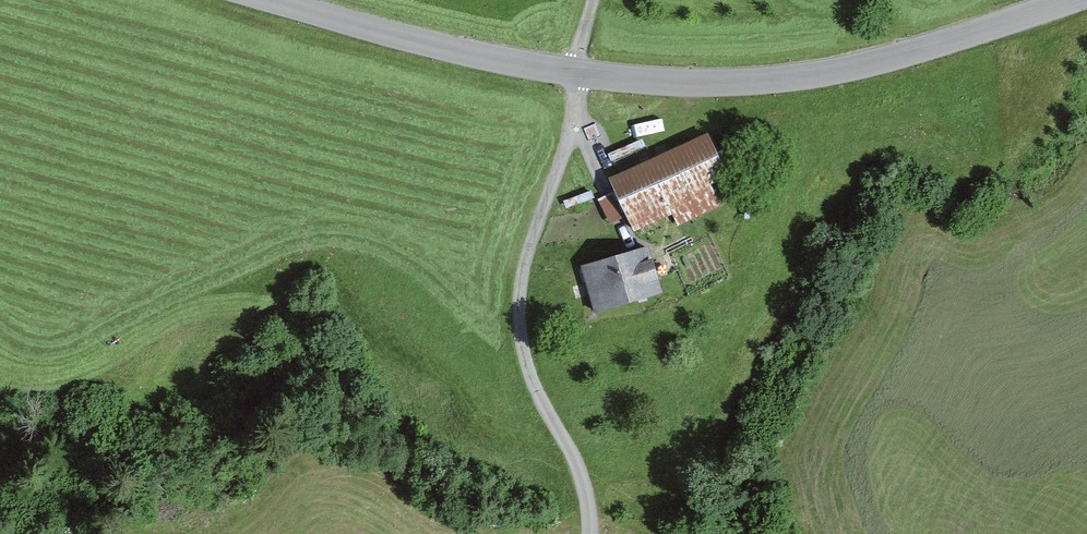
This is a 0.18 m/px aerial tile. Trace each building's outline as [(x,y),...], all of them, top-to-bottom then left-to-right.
[(714,204),(704,183),(722,174),(702,135),(606,180),(629,229),(668,211),(673,223),(714,204)] [(591,308),(655,288),(642,247),(579,266),(591,308)]
